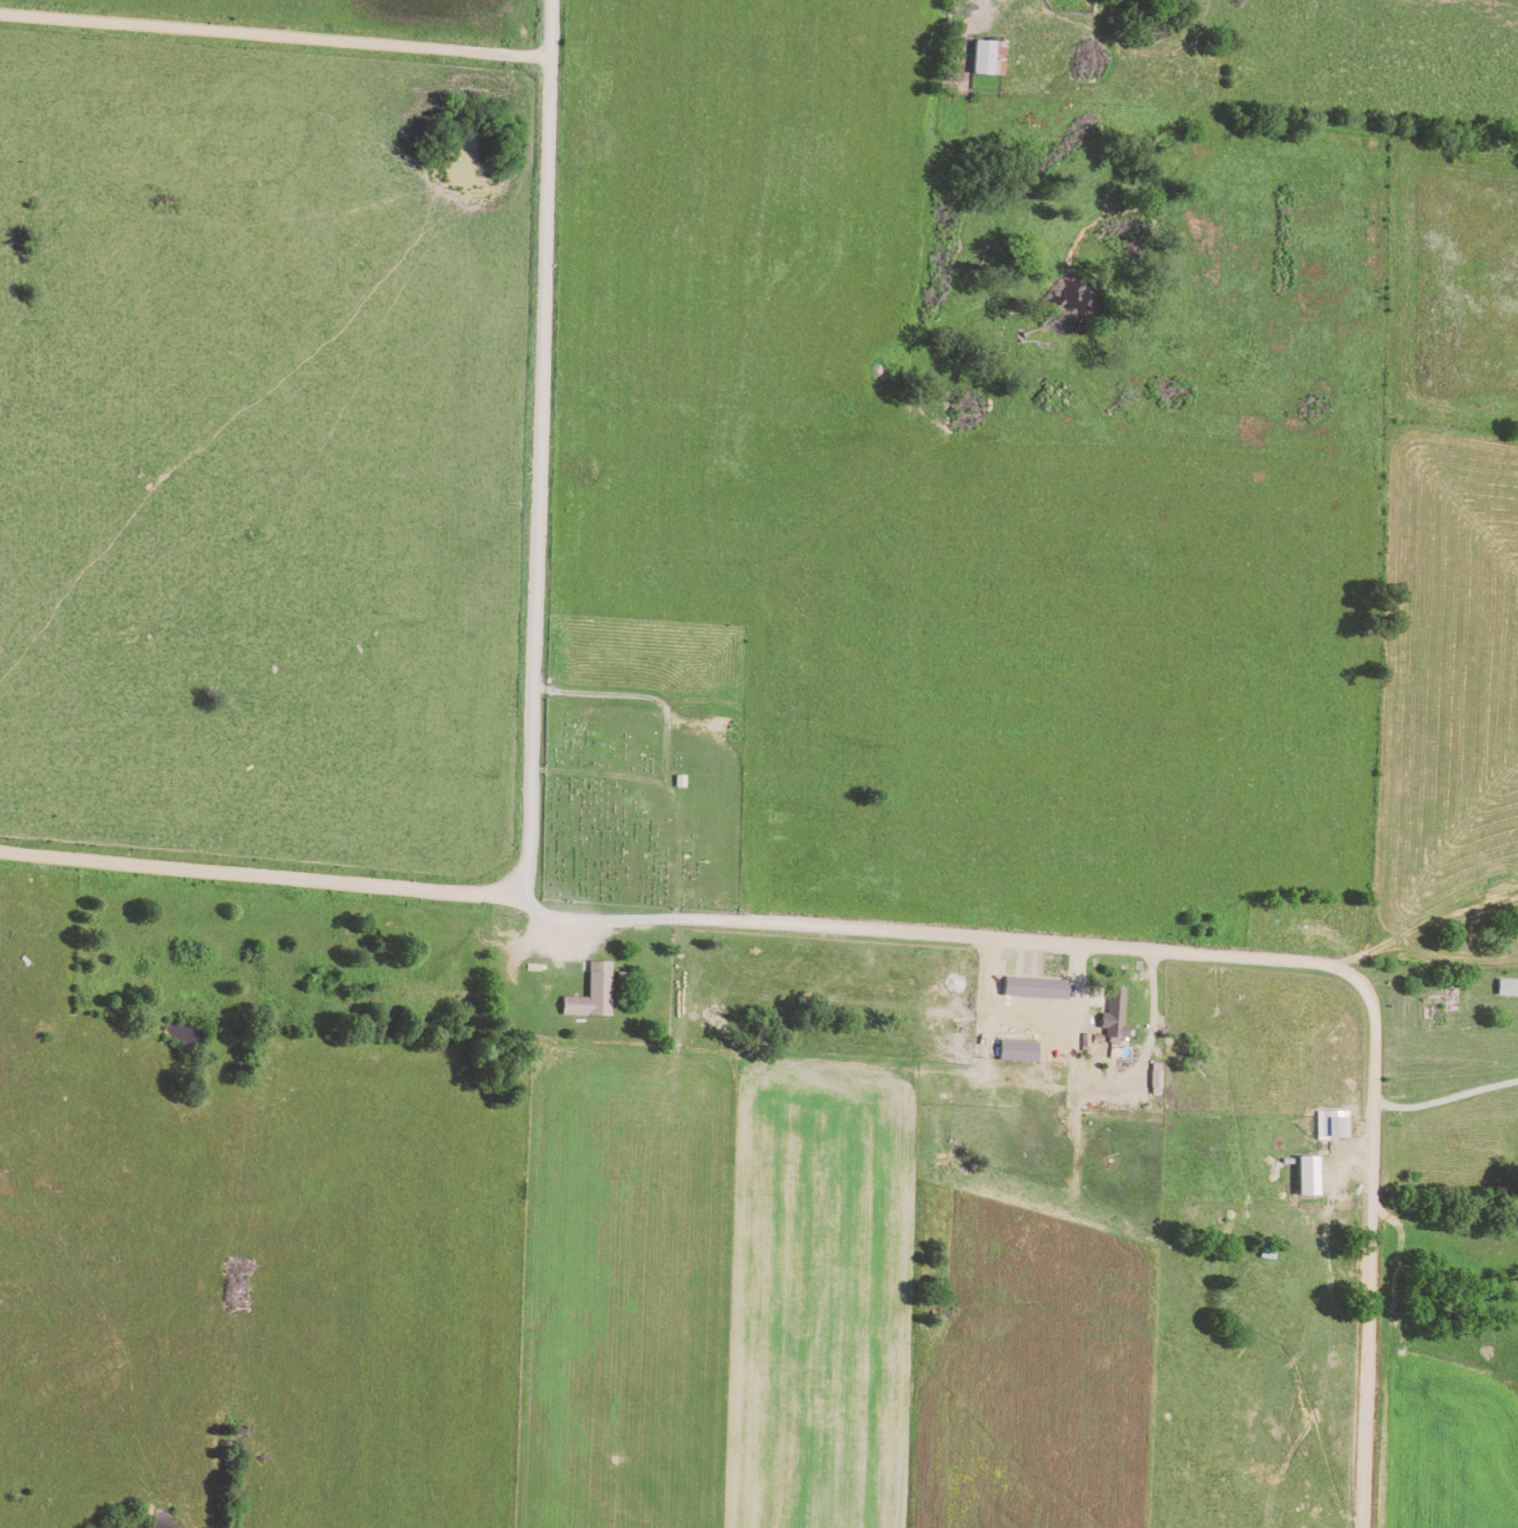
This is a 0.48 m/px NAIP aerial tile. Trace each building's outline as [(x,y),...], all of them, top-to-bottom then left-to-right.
[(1000,74),(1002,41),(971,39),(970,72),(1000,74)] [(560,1014),(608,1015),(609,962),(587,961),(586,997),(560,996),(560,1014)] [(1495,979),(1495,995),(1517,996),(1517,980),(1495,979)] [(1124,990),(1108,989),(1107,1013),(1100,1012),(1099,1028),(1105,1028),(1105,1040),(1126,1041),(1127,1024),(1122,1024),(1124,990)] [(998,1060),(1036,1061),(1036,1041),(998,1041),(998,1060)] [(1150,1094),(1161,1094),(1161,1063),(1151,1063),(1150,1094)] [(1316,1111),(1316,1137),(1347,1137),(1347,1111),(1316,1111)] [(1317,1196),(1317,1157),(1297,1157),(1297,1196),(1317,1196)]
